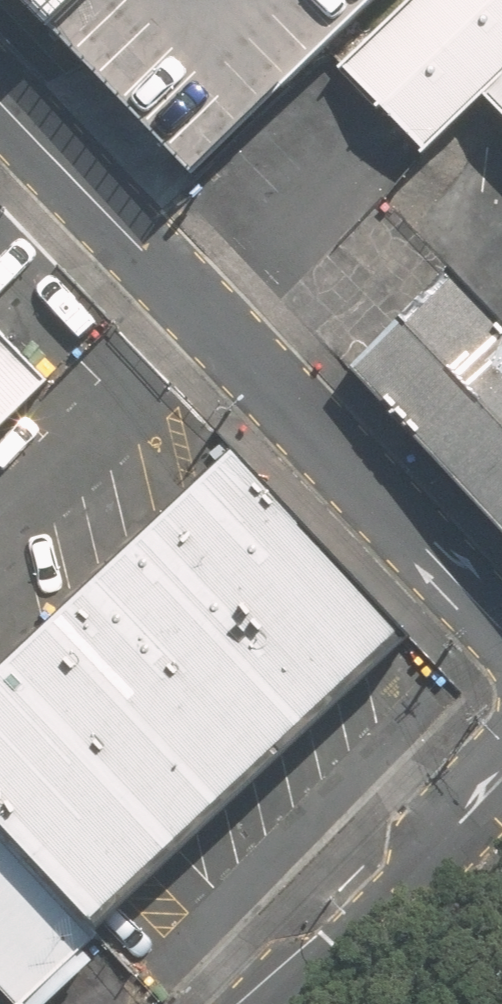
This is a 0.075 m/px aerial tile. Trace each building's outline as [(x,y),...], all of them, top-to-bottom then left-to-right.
[(195,180),(384,0),(22,0),(195,180)] [(484,94),(501,113),(501,0),(413,0),(340,69),(420,154),(484,94)] [(346,365),(501,532),(501,323),(447,268),(346,365)] [(50,383),(0,332),(0,430),(50,383)] [(103,929),(412,640),(230,448),(0,664),(0,821),(103,929)] [(18,1003),(24,1003),(103,929),(0,821),(0,985),(18,1003)]
